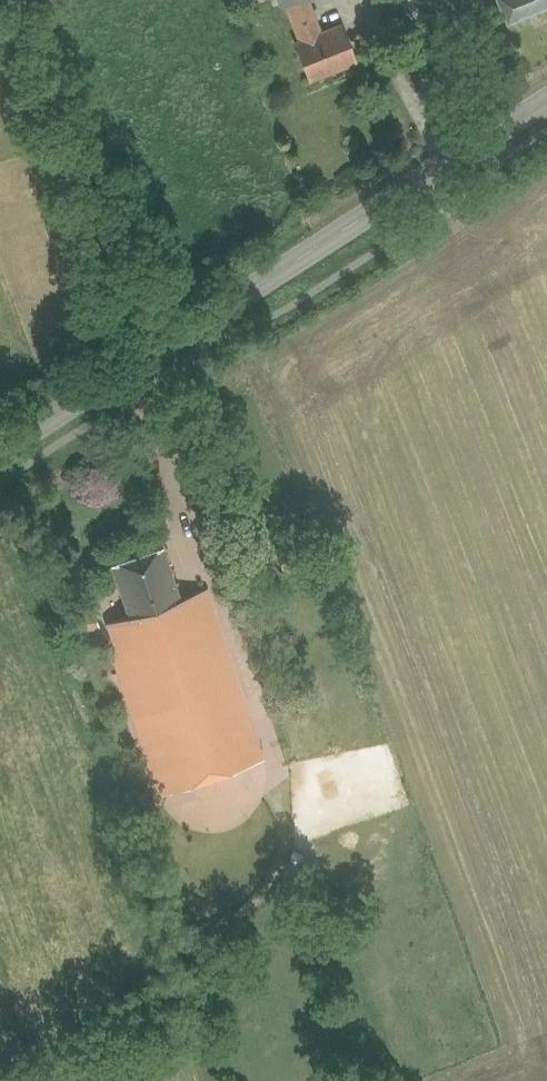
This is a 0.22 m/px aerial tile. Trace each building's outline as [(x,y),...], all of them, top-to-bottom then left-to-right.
[(314,0),(302,0),(284,7),(297,40),(326,29),(314,0)] [(510,21),(546,5),(546,0),(501,0),(510,21)] [(311,77),(358,59),(344,22),(326,29),(297,40),(311,77)] [(162,471),(172,472),(175,452),(164,451),(162,471)] [(163,540),(114,557),(132,611),(181,594),(163,540)] [(132,611),(107,619),(166,790),(267,755),(209,585),(181,594),(132,611)]
